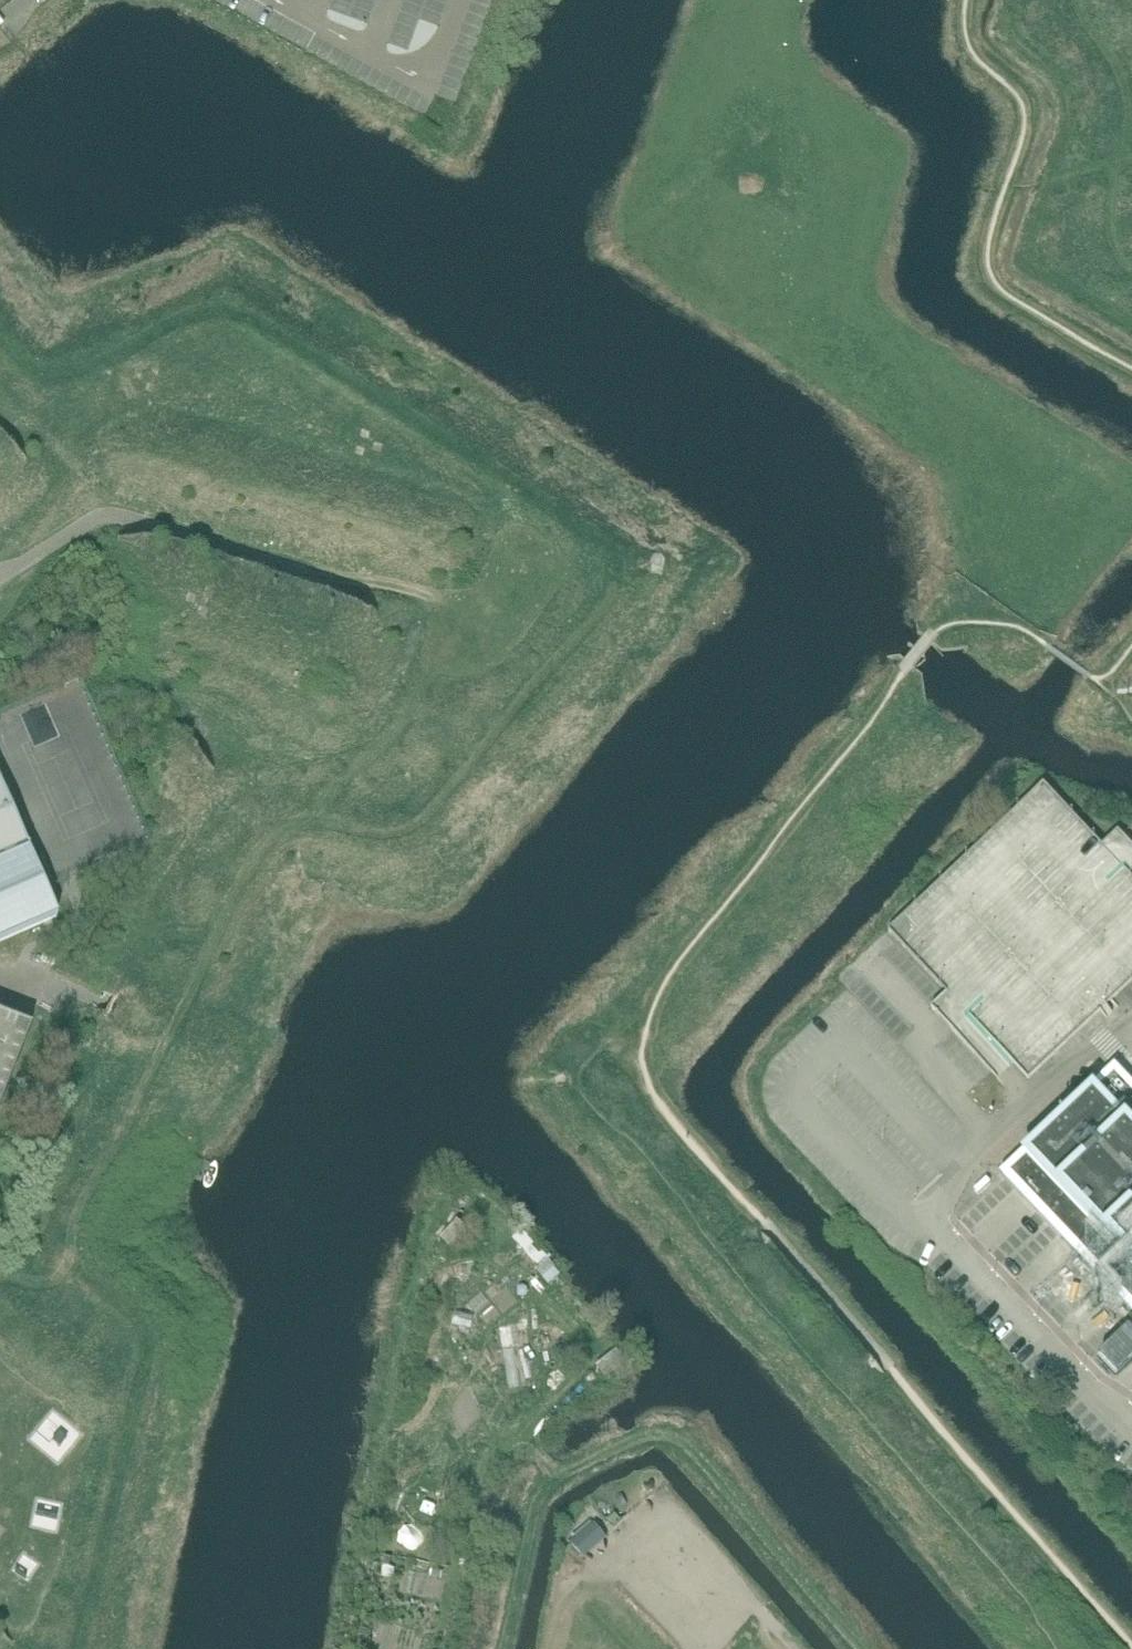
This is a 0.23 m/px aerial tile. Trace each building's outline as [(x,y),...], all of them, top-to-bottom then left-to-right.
[(894,919),(951,979),(928,1001),(993,1069),(999,1062),(1011,1051),(1027,1068),(1131,968),(1131,860),(1105,831),(1091,843),(1036,785),(894,919)] [(51,921),(56,918),(0,790),(0,943),(51,921)] [(31,1030),(0,1018),(0,1110),(31,1030)] [(1006,1174),(1131,1307),(1131,1089),(1115,1071),(1006,1174)] [(558,1279),(571,1267),(530,1223),(518,1234),(558,1279)] [(491,1320),(508,1310),(502,1300),(485,1310),(491,1320)] [(627,1343),(606,1359),(616,1373),(638,1358),(627,1343)]
